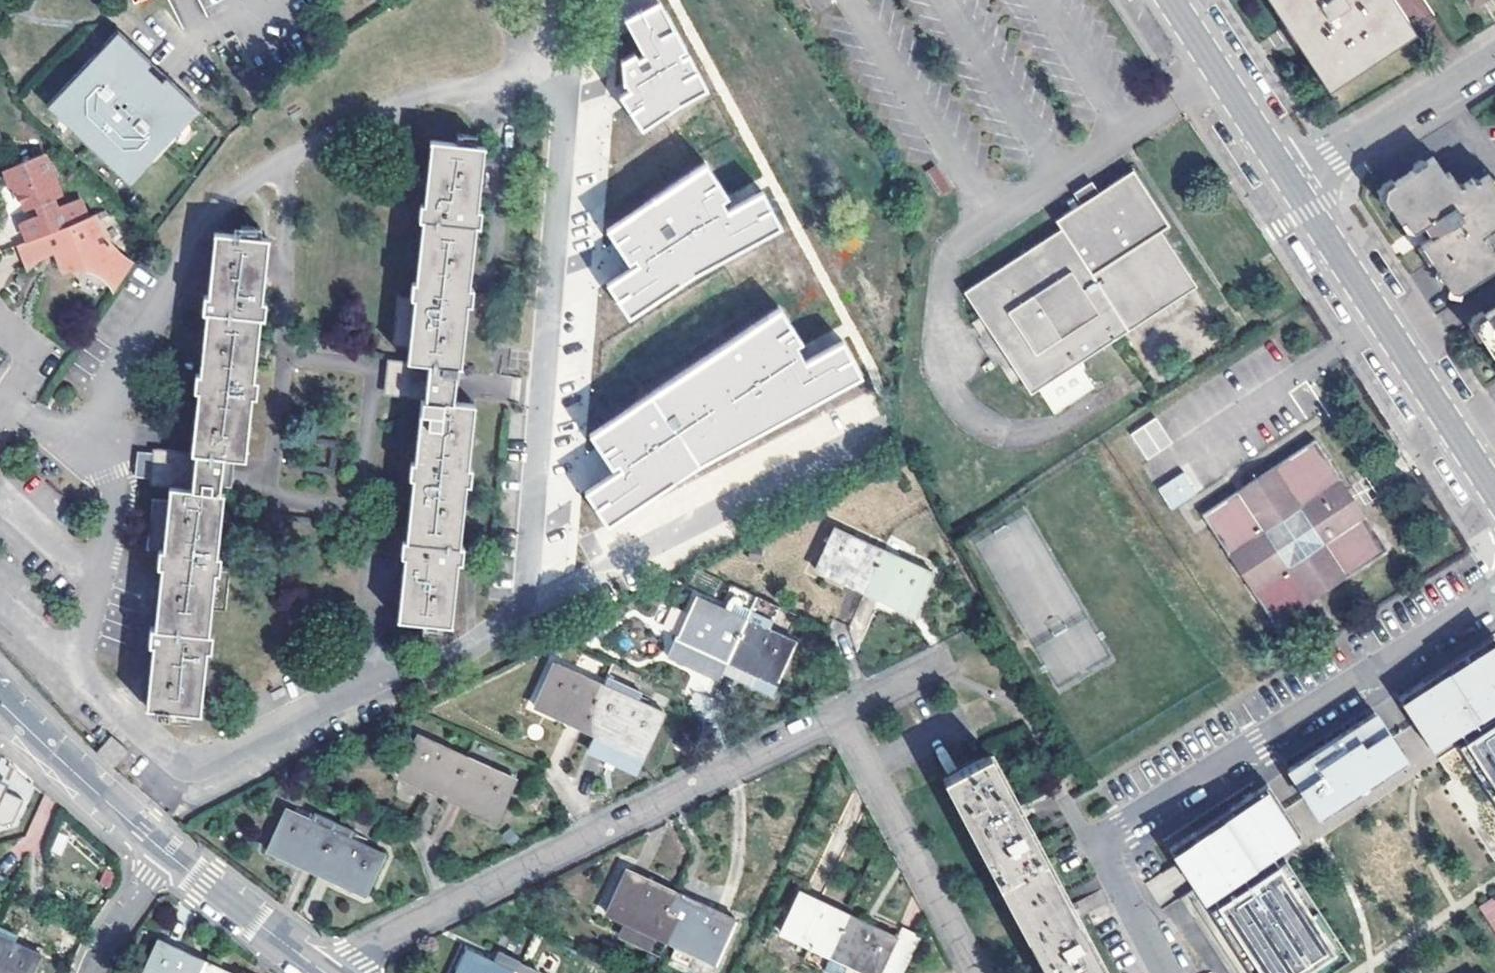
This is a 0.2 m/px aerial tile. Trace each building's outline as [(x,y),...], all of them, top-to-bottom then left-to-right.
[(135,12),(159,0),(129,0),(135,12)] [(708,86),(664,0),(642,0),(617,13),(631,43),(619,51),(618,78),(624,87),(618,92),(639,129),(666,109),(708,86)] [(1305,58),(1328,92),(1416,34),(1394,0),(1391,0),(1384,5),(1380,0),(1267,0),(1286,28),(1295,22),(1298,27),(1315,52),(1305,58)] [(1404,7),(1424,29),(1436,17),(1421,0),(1411,0),(1404,7)] [(1286,28),(1305,58),(1315,52),(1298,27),(1295,22),(1286,28)] [(123,95),(148,69),(115,37),(100,52),(106,58),(98,66),(92,60),(44,109),(57,123),(65,116),(73,124),(66,131),(105,171),(112,163),(119,170),(112,178),(125,190),(174,141),(168,134),(175,127),(182,133),(197,117),(163,84),(138,110),(131,103),(123,95)] [(106,58),(100,52),(92,60),(98,66),(106,58)] [(163,84),(148,69),(123,95),(131,103),(138,110),(163,84)] [(65,116),(57,123),(66,131),(73,124),(65,116)] [(174,141),(182,133),(175,127),(168,134),(174,141)] [(482,146),(430,141),(413,297),(396,294),(390,344),(407,346),(406,360),(390,359),(387,380),(385,394),(420,399),(397,619),(449,625),(473,404),(455,403),(458,374),(453,374),(455,366),(459,365),(482,146)] [(57,193),(40,150),(6,163),(12,179),(21,180),(26,194),(28,201),(40,196),(42,200),(43,205),(24,212),(31,233),(78,214),(71,197),(51,206),(47,197),(57,193)] [(1461,290),(1494,268),(1494,243),(1488,232),(1494,228),(1494,182),(1487,169),(1458,188),(1448,172),(1442,176),(1431,157),(1386,188),(1382,198),(1400,222),(1403,219),(1411,231),(1419,227),(1422,232),(1425,236),(1419,240),(1448,287),(1461,290)] [(782,225),(761,189),(727,208),(720,200),(727,194),(705,161),(607,229),(630,268),(605,280),(626,315),(692,275),(782,225)] [(105,171),(112,178),(119,170),(112,163),(105,171)] [(1092,386),(1079,362),(1200,284),(1165,232),(1174,225),(1137,168),(1101,191),(1093,180),(1077,191),(1084,202),(1059,218),(1064,227),(965,291),(981,318),(974,323),(985,342),(982,346),(995,366),(999,364),(1012,382),(1020,378),(1031,393),(1039,388),(1053,411),(1092,386)] [(21,180),(12,179),(18,193),(26,194),(21,180)] [(40,196),(34,198),(38,207),(43,205),(42,200),(40,196)] [(100,280),(108,287),(127,260),(106,249),(96,234),(88,211),(78,214),(31,233),(21,237),(31,262),(56,248),(66,247),(68,252),(71,256),(66,258),(74,273),(89,276),(100,280)] [(162,551),(145,707),(153,709),(153,715),(166,716),(166,709),(197,713),(221,491),(218,491),(218,484),(223,483),(224,472),(226,457),(243,458),(267,238),(214,234),(190,453),(155,449),(151,484),(167,487),(167,500),(149,499),(144,549),(162,551)] [(1476,317),(1476,328),(1492,354),(1494,352),(1494,304),(1476,317)] [(698,464),(863,377),(843,342),(804,362),(795,346),(803,341),(781,308),(590,436),(614,472),(582,493),(603,527),(698,464)] [(1156,416),(1129,432),(1145,460),(1172,444),(1156,416)] [(1202,510),(1274,620),(1386,548),(1315,439),(1202,510)] [(1157,487),(1170,509),(1198,493),(1185,471),(1157,487)] [(858,547),(861,542),(833,530),(815,569),(864,592),(880,557),(858,547)] [(883,552),(861,542),(858,547),(880,557),(883,552)] [(883,552),(880,557),(901,567),(903,562),(883,552)] [(901,567),(880,557),(864,592),(913,616),(932,575),(903,562),(901,567)] [(732,592),(723,610),(721,615),(743,625),(753,602),(732,592)] [(721,672),(771,694),(793,643),(768,631),(778,608),(756,596),(753,602),(743,625),(721,615),(723,610),(695,597),(676,637),(674,635),(664,656),(716,680),(721,672)] [(1046,666),(1060,685),(1105,652),(1084,624),(1066,637),(1074,647),(1046,666)] [(1421,683),(1436,707),(1454,734),(1432,745),(1454,779),(1446,785),(1494,859),(1494,635),(1421,683)] [(580,674),(552,661),(531,705),(594,733),(602,714),(591,709),(599,690),(577,680),(580,674)] [(587,747),(636,769),(661,712),(634,699),(638,692),(605,677),(599,690),(591,709),(602,714),(594,733),(587,747)] [(1321,812),(1407,756),(1392,734),(1378,712),(1292,769),(1307,792),(1321,812)] [(416,732),(398,774),(447,796),(463,761),(440,750),(442,748),(444,744),(416,732)] [(1047,972),(1102,972),(987,756),(944,778),(1047,972)] [(1410,762),(1407,756),(1321,812),(1325,818),(1410,762)] [(447,796),(496,818),(515,777),(488,764),(486,768),(485,771),(463,761),(447,796)] [(30,785),(0,770),(0,835),(5,837),(30,785)] [(1278,814),(1295,839),(1303,833),(1285,806),(1270,783),(1171,848),(1201,897),(1210,891),(1186,848),(1261,799),(1273,817),(1278,814)] [(1278,814),(1273,817),(1261,799),(1186,848),(1210,891),(1214,897),(1218,903),(1261,972),(1328,972),(1341,965),(1280,866),(1273,854),(1295,839),(1278,814)] [(285,809),(266,851),(316,873),(338,824),(313,813),(309,820),(285,809)] [(316,873),(365,894),(384,853),(357,841),(360,834),(338,824),(316,873)] [(1288,862),(1280,866),(1341,965),(1349,960),(1288,862)] [(625,937),(649,948),(654,937),(665,942),(674,922),(662,916),(671,897),(650,888),(653,882),(624,869),(603,912),(622,921),(630,925),(625,937)] [(650,888),(671,897),(673,891),(653,882),(650,888)] [(673,891),(671,897),(703,913),(706,907),(673,891)] [(797,892),(778,933),(827,955),(844,921),(824,911),(826,905),(797,892)] [(703,913),(671,897),(662,916),(674,922),(665,942),(712,964),(733,921),(706,907),(703,913)] [(1480,909),(1494,931),(1494,899),(1480,909)] [(1218,903),(1208,909),(1248,972),(1261,972),(1218,903)] [(847,915),(826,905),(824,911),(844,921),(847,915)] [(867,925),(847,915),(844,921),(865,930),(867,925)] [(616,933),(625,937),(630,925),(622,921),(616,933)] [(867,925),(865,930),(844,921),(827,955),(844,963),(865,972),(894,972),(912,935),(898,928),(894,937),(867,925)] [(661,953),(665,942),(654,937),(649,948),(661,953)] [(143,972),(203,972),(206,967),(185,957),(187,952),(159,939),(143,972)] [(13,948),(0,941),(0,972),(34,972),(42,955),(16,943),(13,948)] [(466,949),(455,972),(515,972),(520,962),(498,952),(495,962),(466,949)] [(844,963),(827,955),(820,970),(826,972),(839,972),(844,963)] [(541,972),(520,962),(515,972),(541,972)]
